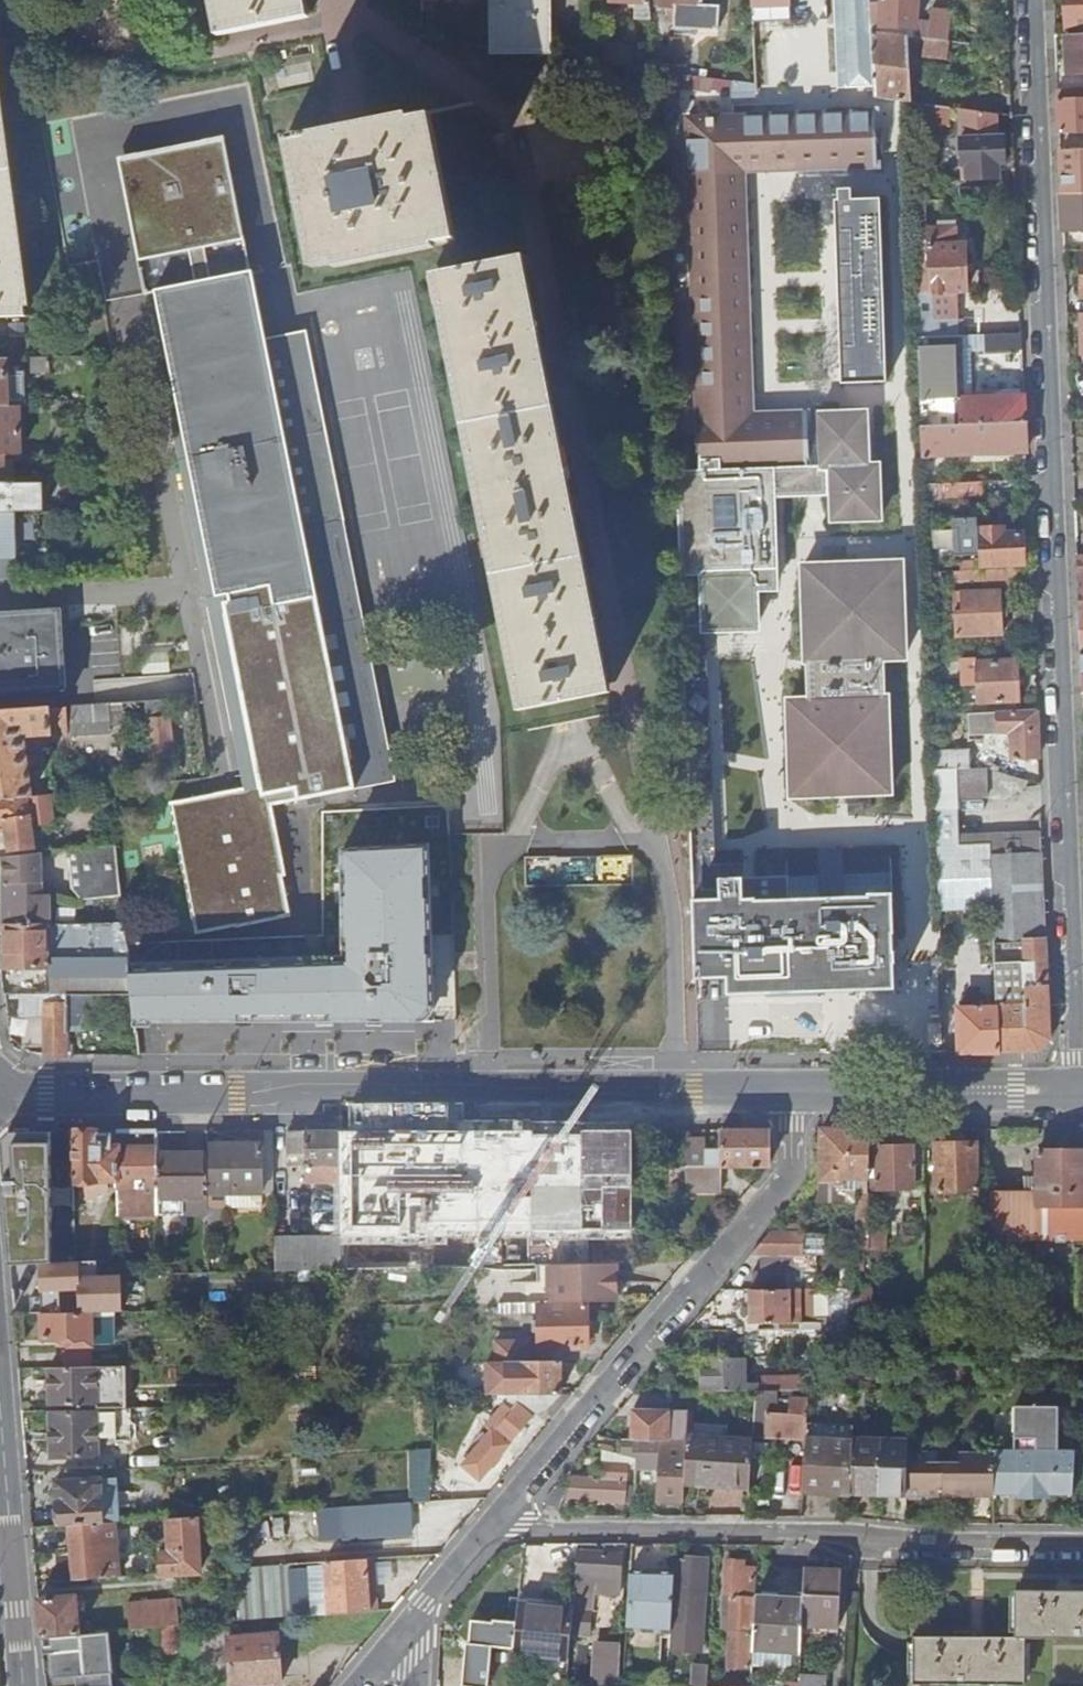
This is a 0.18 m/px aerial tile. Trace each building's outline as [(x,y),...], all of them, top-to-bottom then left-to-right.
[(220,35),(303,19),(299,0),(213,0),(220,35)] [(487,47),(487,56),(538,55),(544,55),(549,55),(549,0),(487,0),(487,47)] [(647,0),(609,0),(609,3),(632,3),(633,19),(649,20),(648,5),(647,0)] [(648,5),(674,7),(673,27),(683,28),(696,28),(719,30),(719,7),(693,6),(693,0),(647,0),(648,5)] [(789,22),(788,0),(749,0),(751,24),(789,22)] [(869,33),(868,0),(850,0),(851,12),(841,12),(843,72),(872,72),(869,33)] [(946,43),(950,14),(929,11),(928,23),(914,22),(916,0),(868,0),(869,33),(946,43)] [(1065,29),(1082,28),(1082,0),(1064,0),(1065,29)] [(432,2),(421,1),(421,25),(431,26),(432,2)] [(873,98),(906,103),(904,46),(925,49),(923,55),(944,58),(946,43),(869,33),(872,72),(873,98)] [(1065,33),(1066,73),(1082,73),(1082,33),(1065,33)] [(675,72),(697,75),(698,66),(676,63),(675,72)] [(661,70),(661,85),(709,92),(711,77),(697,75),(675,72),(670,72),(661,70)] [(1058,134),(1082,133),(1082,88),(1056,89),(1058,134)] [(908,103),(909,121),(945,125),(947,108),(908,103)] [(776,465),(811,464),(811,407),(793,408),(756,409),(747,169),(754,169),(770,169),(880,167),(876,108),(727,113),(685,115),(702,468),(776,465)] [(995,115),(958,110),(960,165),(965,165),(966,180),(996,179),(996,163),(1002,163),(1001,137),(996,137),(995,115)] [(316,267),(449,241),(425,117),(367,128),(355,131),(340,134),(292,143),(316,267)] [(250,273),(223,135),(115,157),(142,294),(142,295),(152,293),(217,598),(254,790),(170,806),(196,936),(235,928),(235,930),(288,919),(280,878),(284,876),(270,807),(352,791),(301,530),(341,522),(304,334),(263,342),(250,273)] [(24,317),(0,146),(0,318),(24,317)] [(1061,193),(1082,193),(1082,151),(1059,151),(1061,193)] [(843,371),(843,379),(889,379),(884,193),(855,194),(855,183),(840,184),(840,194),(837,195),(838,207),(843,371)] [(1062,229),(1082,229),(1082,193),(1061,193),(1062,229)] [(924,200),(912,200),(914,245),(924,245),(927,294),(931,294),(964,293),(963,243),(954,244),(953,222),(937,222),(936,228),(925,228),(924,200)] [(924,245),(914,245),(915,295),(927,294),(924,245)] [(518,268),(516,257),(435,273),(521,710),(602,693),(601,687),(580,579),(566,508),(550,432),(535,354),(518,268)] [(927,294),(915,295),(917,338),(932,338),(956,337),(962,337),(1020,334),(1019,314),(981,315),(981,320),(941,322),(941,319),(931,319),(931,294),(927,294)] [(1020,351),(1020,334),(962,337),(962,348),(982,348),(982,353),(1020,351)] [(932,349),(917,349),(919,399),(935,399),(936,409),(936,414),(958,413),(958,425),(1023,423),(1022,397),(958,399),(956,337),(932,338),(932,349)] [(49,374),(48,358),(30,359),(30,374),(49,374)] [(5,373),(5,360),(0,360),(0,407),(6,406),(6,408),(17,407),(25,407),(24,373),(5,373)] [(17,407),(6,408),(6,406),(0,407),(0,457),(19,456),(17,407)] [(819,407),(821,463),(821,468),(829,468),(829,477),(831,494),(831,520),(885,520),(884,458),(874,458),(871,406),(819,407)] [(936,409),(920,409),(920,427),(958,425),(958,413),(936,414),(936,409)] [(958,425),(920,427),(921,456),(1025,452),(1023,423),(958,425)] [(1,473),(1,464),(32,463),(32,456),(19,456),(0,457),(0,513),(10,513),(33,512),(33,484),(13,485),(13,473),(1,473)] [(821,463),(811,464),(776,465),(776,494),(831,494),(829,477),(829,468),(821,468),(821,463)] [(702,468),(682,469),(684,621),(703,618),(702,630),(761,630),(760,590),(780,590),(776,494),(776,465),(702,468)] [(933,475),(922,476),(922,485),(933,485),(933,475)] [(933,485),(922,485),(923,501),(981,498),(981,483),(933,485)] [(42,484),(33,484),(33,512),(43,511),(42,484)] [(12,582),(12,569),(45,568),(44,548),(17,549),(17,552),(11,553),(10,513),(0,513),(0,582),(12,582)] [(341,522),(301,530),(352,791),(395,782),(357,601),(341,522)] [(958,544),(925,546),(926,570),(959,569),(959,571),(981,571),(981,567),(1022,565),(1021,533),(1002,535),(1001,528),(978,529),(980,560),(959,563),(958,544)] [(911,659),(907,554),(852,557),(800,558),(804,662),(808,663),(808,678),(808,692),(786,694),(790,797),(842,795),(897,793),(893,691),(887,690),(887,660),(911,659)] [(1030,584),(1029,569),(981,571),(959,571),(953,572),(953,584),(979,582),(982,586),(1030,584)] [(926,573),(926,584),(934,584),(934,572),(926,573)] [(1000,636),(999,590),(951,592),(953,637),(1000,636)] [(59,610),(0,614),(0,695),(64,690),(59,610)] [(709,652),(708,634),(685,635),(689,882),(708,881),(718,881),(717,870),(717,863),(717,853),(709,652)] [(975,659),(965,659),(966,676),(975,675),(977,704),(1018,702),(1016,661),(975,663),(975,659)] [(171,691),(198,692),(198,671),(171,671),(171,691)] [(29,800),(30,800),(26,771),(36,769),(34,760),(24,760),(22,737),(71,734),(70,724),(75,724),(75,709),(48,710),(48,709),(0,713),(0,803),(29,800)] [(1037,758),(1035,711),(969,714),(970,733),(1011,732),(1012,759),(1037,758)] [(172,758),(169,717),(147,719),(150,760),(172,758)] [(932,749),(933,769),(953,769),(954,769),(968,768),(968,749),(932,749)] [(968,768),(954,769),(955,798),(985,798),(985,768),(968,768)] [(988,856),(990,856),(990,844),(956,845),(955,835),(953,769),(933,769),(936,858),(988,856)] [(5,829),(6,835),(8,854),(32,852),(30,828),(51,825),(48,798),(30,800),(29,800),(0,803),(0,830),(5,829)] [(325,807),(326,837),(377,836),(377,806),(325,807)] [(1019,854),(1041,854),(1040,832),(955,835),(956,845),(990,844),(990,856),(1004,855),(1005,842),(1019,841),(1019,854)] [(990,856),(988,856),(989,879),(991,909),(994,992),(998,1053),(1037,1053),(1049,1040),(1041,854),(1019,854),(1019,841),(1005,842),(1004,855),(990,856)] [(82,904),(120,900),(115,848),(67,854),(71,894),(80,893),(82,904)] [(344,967),(129,975),(131,997),(134,1025),(433,1023),(425,852),(341,856),(344,967)] [(809,989),(861,988),(899,987),(897,888),(872,887),(872,890),(833,891),(760,894),(760,892),(748,892),(747,872),(723,873),(723,893),(696,893),(698,979),(713,978),(713,974),(722,973),(730,973),(731,990),(809,989)] [(938,910),(991,909),(989,879),(936,880),(938,910)] [(49,927),(48,899),(39,899),(38,886),(2,886),(3,917),(0,917),(0,926),(49,927)] [(46,997),(68,997),(131,997),(129,975),(126,948),(123,927),(49,927),(0,926),(0,970),(5,970),(5,969),(45,969),(46,997)] [(1022,965),(1004,966),(1005,982),(1023,982),(1022,965)] [(958,1053),(998,1053),(994,992),(988,992),(985,997),(986,1010),(979,1010),(979,1005),(973,1006),(973,1010),(958,1010),(958,1053)] [(67,1055),(67,1034),(68,997),(46,997),(10,996),(11,1006),(45,1007),(44,1057),(66,1058),(67,1055)] [(769,1129),(720,1129),(721,1153),(716,1153),(715,1151),(704,1151),(704,1138),(686,1138),(685,1165),(715,1165),(769,1165),(769,1129)] [(821,1129),(820,1130),(821,1180),(834,1180),(835,1186),(844,1186),(844,1177),(869,1178),(868,1129),(821,1129)] [(118,1215),(158,1215),(157,1154),(157,1132),(118,1133),(116,1133),(117,1181),(118,1215)] [(262,1194),(262,1132),(242,1132),(242,1144),(211,1145),(212,1193),(208,1193),(208,1205),(214,1205),(215,1194),(234,1194),(247,1194),(262,1194)] [(339,1167),(339,1132),(286,1132),(286,1167),(304,1167),(305,1183),(341,1182),(341,1167),(339,1167)] [(50,1133),(12,1133),(0,1146),(10,1266),(39,1264),(52,1264),(50,1133)] [(105,1182),(117,1181),(116,1133),(74,1133),(74,1182),(80,1182),(105,1182)] [(935,1191),(979,1190),(979,1144),(935,1144),(935,1191)] [(914,1189),(913,1146),(877,1146),(877,1189),(914,1189)] [(1037,1151),(1038,1192),(994,1193),(994,1242),(1027,1242),(1027,1247),(1036,1247),(1037,1266),(1039,1266),(1040,1257),(1082,1257),(1082,1255),(1075,1255),(1075,1238),(1082,1238),(1082,1150),(1037,1151)] [(157,1154),(158,1215),(183,1214),(183,1198),(207,1198),(207,1193),(206,1154),(157,1154)] [(715,1165),(685,1165),(685,1185),(715,1185),(715,1165)] [(105,1189),(105,1182),(80,1182),(80,1199),(96,1199),(96,1189),(105,1189)] [(857,1250),(870,1250),(869,1215),(869,1196),(869,1193),(857,1193),(857,1250)] [(869,1196),(869,1215),(887,1215),(887,1197),(869,1196)] [(769,1233),(751,1254),(760,1254),(793,1255),(803,1255),(803,1234),(769,1233)] [(333,1269),(341,1269),(341,1236),(275,1238),(275,1272),(333,1269)] [(209,1253),(209,1266),(220,1266),(220,1253),(209,1253)] [(754,1271),(754,1289),(786,1288),(785,1271),(793,1271),(793,1255),(760,1254),(760,1271),(754,1271)] [(115,1313),(124,1312),(122,1274),(80,1276),(80,1262),(52,1264),(39,1264),(40,1291),(29,1292),(31,1315),(41,1314),(92,1313),(115,1313)] [(619,1262),(550,1264),(549,1281),(549,1301),(618,1300),(619,1262)] [(754,1289),(751,1289),(751,1323),(790,1323),(790,1288),(786,1288),(754,1289)] [(540,1301),(521,1302),(521,1315),(539,1314),(539,1347),(587,1346),(587,1304),(540,1305),(540,1301)] [(92,1345),(92,1313),(41,1314),(42,1340),(69,1340),(69,1346),(92,1346),(92,1345)] [(115,1313),(92,1313),(92,1345),(111,1345),(116,1341),(115,1313)] [(496,1340),(496,1361),(506,1361),(530,1360),(529,1339),(496,1340)] [(64,1367),(92,1367),(92,1352),(64,1353),(64,1367)] [(746,1357),(703,1358),(703,1391),(756,1390),(758,1390),(757,1383),(745,1383),(746,1357)] [(506,1361),(506,1394),(561,1393),(561,1360),(530,1360),(506,1361)] [(109,1380),(109,1368),(49,1369),(50,1406),(109,1404),(109,1380)] [(123,1368),(109,1368),(109,1380),(123,1380),(123,1368)] [(765,1437),(806,1439),(810,1390),(792,1390),(792,1398),(791,1399),(791,1408),(785,1408),(784,1413),(767,1412),(767,1404),(777,1405),(779,1390),(758,1390),(756,1390),(755,1418),(766,1418),(765,1437)] [(690,1392),(673,1392),(672,1402),(689,1402),(690,1392)] [(507,1406),(503,1403),(496,1412),(504,1418),(493,1430),(492,1429),(463,1464),(479,1478),(532,1416),(517,1403),(515,1404),(511,1402),(507,1406)] [(995,1492),(996,1494),(1020,1494),(1020,1490),(1050,1490),(1050,1494),(1074,1494),(1075,1452),(1058,1452),(1060,1445),(1058,1408),(1040,1408),(1040,1404),(1031,1404),(1031,1408),(1013,1408),(1014,1452),(995,1452),(995,1456),(995,1482),(995,1487),(995,1492)] [(131,1439),(130,1408),(99,1409),(97,1412),(50,1414),(52,1459),(99,1457),(98,1440),(131,1439)] [(633,1409),(632,1439),(657,1439),(662,1439),(687,1439),(687,1436),(689,1417),(669,1416),(669,1410),(633,1409)] [(685,1484),(750,1486),(753,1439),(687,1436),(687,1439),(685,1484)] [(659,1500),(684,1502),(685,1484),(687,1439),(662,1439),(662,1445),(659,1500)] [(806,1439),(803,1489),(852,1491),(854,1441),(806,1439)] [(854,1441),(852,1491),(907,1494),(908,1450),(908,1441),(854,1439),(854,1441)] [(411,1495),(427,1496),(429,1450),(414,1449),(411,1495)] [(907,1494),(907,1496),(961,1496),(961,1487),(995,1487),(995,1482),(995,1456),(987,1451),(961,1450),(961,1463),(927,1463),(927,1450),(910,1450),(908,1450),(907,1494)] [(596,1477),(569,1475),(567,1499),(624,1502),(627,1464),(597,1462),(596,1477)] [(768,1464),(755,1462),(753,1494),(765,1495),(768,1464)] [(57,1525),(58,1528),(70,1527),(115,1524),(118,1524),(115,1480),(55,1483),(56,1505),(57,1525)] [(961,1496),(995,1496),(996,1494),(995,1492),(995,1487),(961,1487),(961,1496)] [(410,1535),(409,1504),(343,1508),(344,1540),(410,1535)] [(344,1540),(343,1508),(318,1510),(319,1541),(344,1540)] [(200,1573),(197,1518),(168,1520),(170,1542),(163,1543),(164,1555),(158,1555),(159,1576),(200,1573)] [(70,1527),(74,1580),(118,1576),(115,1524),(70,1527)] [(623,1554),(578,1550),(575,1590),(620,1593),(623,1554)] [(687,1561),(676,1560),(672,1619),(670,1649),(702,1651),(708,1558),(687,1556),(687,1561)] [(367,1613),(364,1560),(323,1563),(327,1616),(367,1613)] [(727,1667),(749,1668),(756,1568),(744,1568),(744,1561),(727,1560),(724,1595),(732,1596),(727,1667)] [(286,1567),(234,1572),(236,1623),(289,1619),(286,1567)] [(841,1571),(805,1569),(804,1592),(802,1625),(839,1626),(841,1571)] [(804,1592),(756,1590),(753,1649),(801,1651),(802,1625),(804,1592)] [(1016,1638),(914,1638),(914,1685),(1024,1685),(1025,1639),(1082,1638),(1082,1591),(1016,1591),(1016,1638)] [(75,1597),(37,1600),(41,1639),(79,1636),(75,1597)] [(156,1629),(172,1628),(179,1627),(177,1600),(127,1604),(129,1631),(156,1629)] [(592,1635),(596,1608),(578,1604),(573,1632),(592,1635)] [(514,1649),(513,1665),(529,1666),(531,1655),(570,1658),(574,1609),(519,1605),(517,1622),(514,1649)] [(517,1622),(494,1620),(494,1622),(472,1619),(469,1649),(466,1649),(462,1685),(488,1685),(492,1647),(514,1649),(517,1622)] [(156,1629),(156,1650),(173,1649),(172,1628),(156,1629)] [(41,1639),(42,1655),(49,1654),(51,1676),(51,1677),(52,1678),(52,1679),(53,1679),(73,1677),(74,1685),(111,1685),(110,1673),(112,1673),(109,1633),(79,1636),(41,1639)] [(277,1635),(227,1639),(231,1685),(265,1685),(280,1685),(277,1635)] [(622,1644),(597,1642),(594,1685),(619,1685),(622,1644)] [(705,1684),(707,1665),(693,1664),(691,1683),(705,1684)] [(825,1674),(800,1672),(800,1685),(824,1685),(825,1674)]
